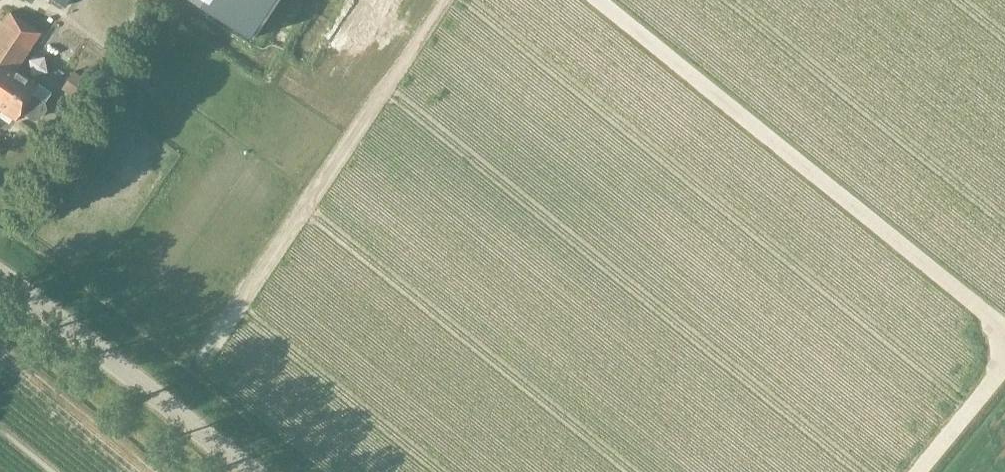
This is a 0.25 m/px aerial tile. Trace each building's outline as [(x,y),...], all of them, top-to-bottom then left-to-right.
[(62,8),(67,0),(50,0),(62,8)] [(254,38),(279,0),(197,0),(254,38)] [(31,94),(36,86),(14,71),(39,33),(9,13),(0,27),(0,110),(14,119),(19,112),(32,120),(40,119),(46,110),(44,102),(31,94)]
